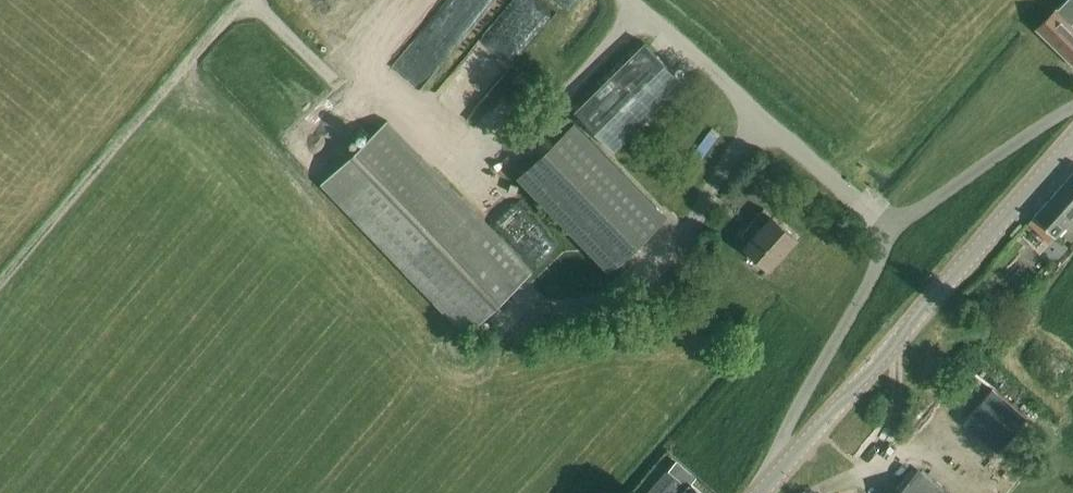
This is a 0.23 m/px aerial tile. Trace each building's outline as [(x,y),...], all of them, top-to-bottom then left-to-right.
[(483,0),(449,0),(409,50),(430,67),(483,0)] [(557,0),(509,0),(490,26),(521,48),(557,0)] [(1037,27),(1072,64),(1072,26),(1069,22),(1072,18),(1072,0),(1065,0),(1056,9),(1037,27)] [(446,72),(472,97),(515,51),(488,27),(446,72)] [(614,150),(668,97),(684,82),(644,41),(575,109),(614,150)] [(466,335),(533,271),(387,119),(320,183),(466,335)] [(667,216),(576,120),(518,175),(609,271),(667,216)] [(1068,177),(1034,215),(1050,229),(1054,233),(1072,212),(1072,171),(1068,177)] [(768,267),(796,236),(763,207),(740,233),(749,241),(745,246),(768,267)] [(1025,225),(1017,233),(1037,251),(1054,233),(1050,229),(1034,215),(1025,225)] [(677,461),(672,466),(668,471),(666,470),(646,492),(702,492),(691,483),(696,478),(677,461)] [(917,468),(896,492),(946,492),(917,468)]
